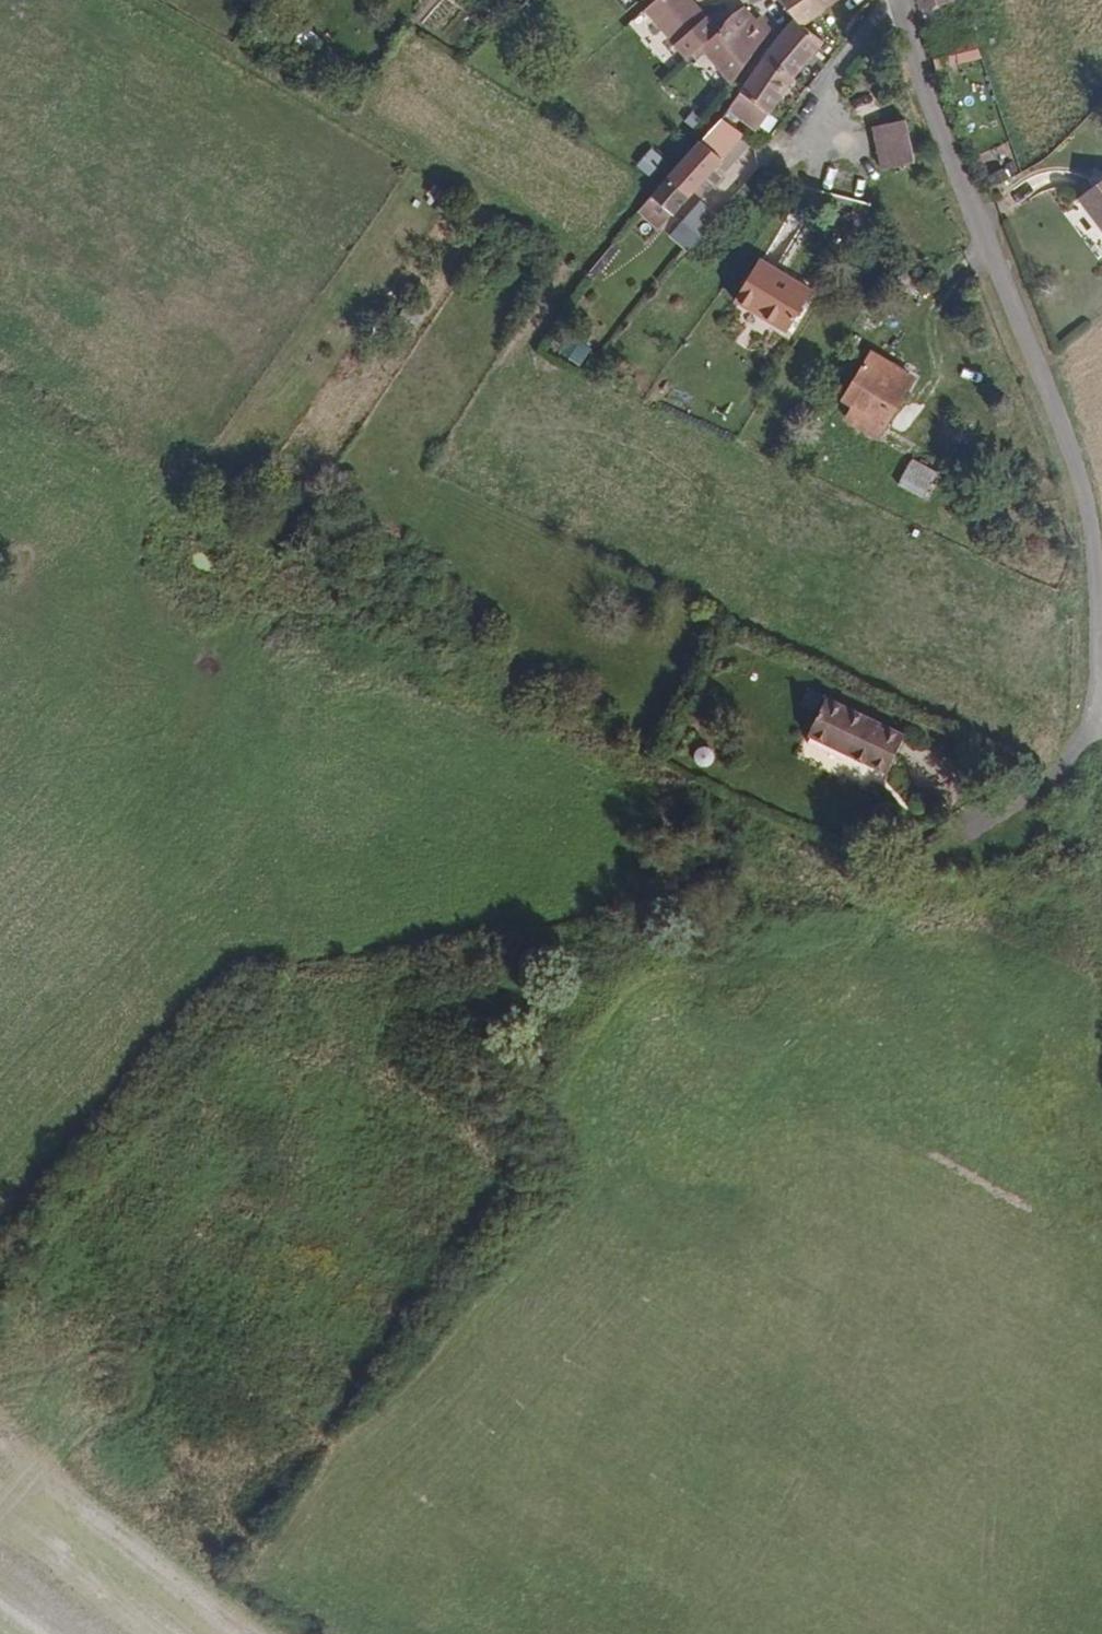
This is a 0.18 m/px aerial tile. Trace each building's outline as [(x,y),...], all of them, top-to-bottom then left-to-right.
[(712,0),(662,0),(687,28),(701,16),(715,3),(712,0)] [(782,16),(772,3),(768,6),(761,0),(750,0),(731,14),(712,32),(740,72),(782,16)] [(802,9),(805,11),(820,0),(795,0),(802,9)] [(712,32),(731,14),(717,2),(715,3),(701,16),(712,32)] [(799,67),(829,29),(805,11),(802,9),(774,46),(799,67)] [(948,39),(944,17),(925,22),(929,42),(948,39)] [(761,116),(799,67),(774,46),(726,109),(738,118),(747,106),(761,116)] [(882,125),(876,87),(863,89),(870,127),(882,125)] [(728,151),(747,125),(738,118),(726,109),(707,134),(728,151)] [(887,152),(882,125),(870,127),(856,130),(860,157),(887,152)] [(686,204),(728,151),(707,134),(666,187),(686,204)] [(1101,231),(1101,181),(1078,200),(1101,231)] [(667,235),(687,252),(717,216),(698,200),(667,235)] [(775,323),(801,283),(756,253),(729,292),(775,323)] [(875,439),(911,379),(865,352),(838,398),(848,404),(840,418),(875,439)] [(919,498),(934,473),(912,460),(898,485),(919,498)] [(821,697),(807,739),(892,768),(906,726),(821,697)]
